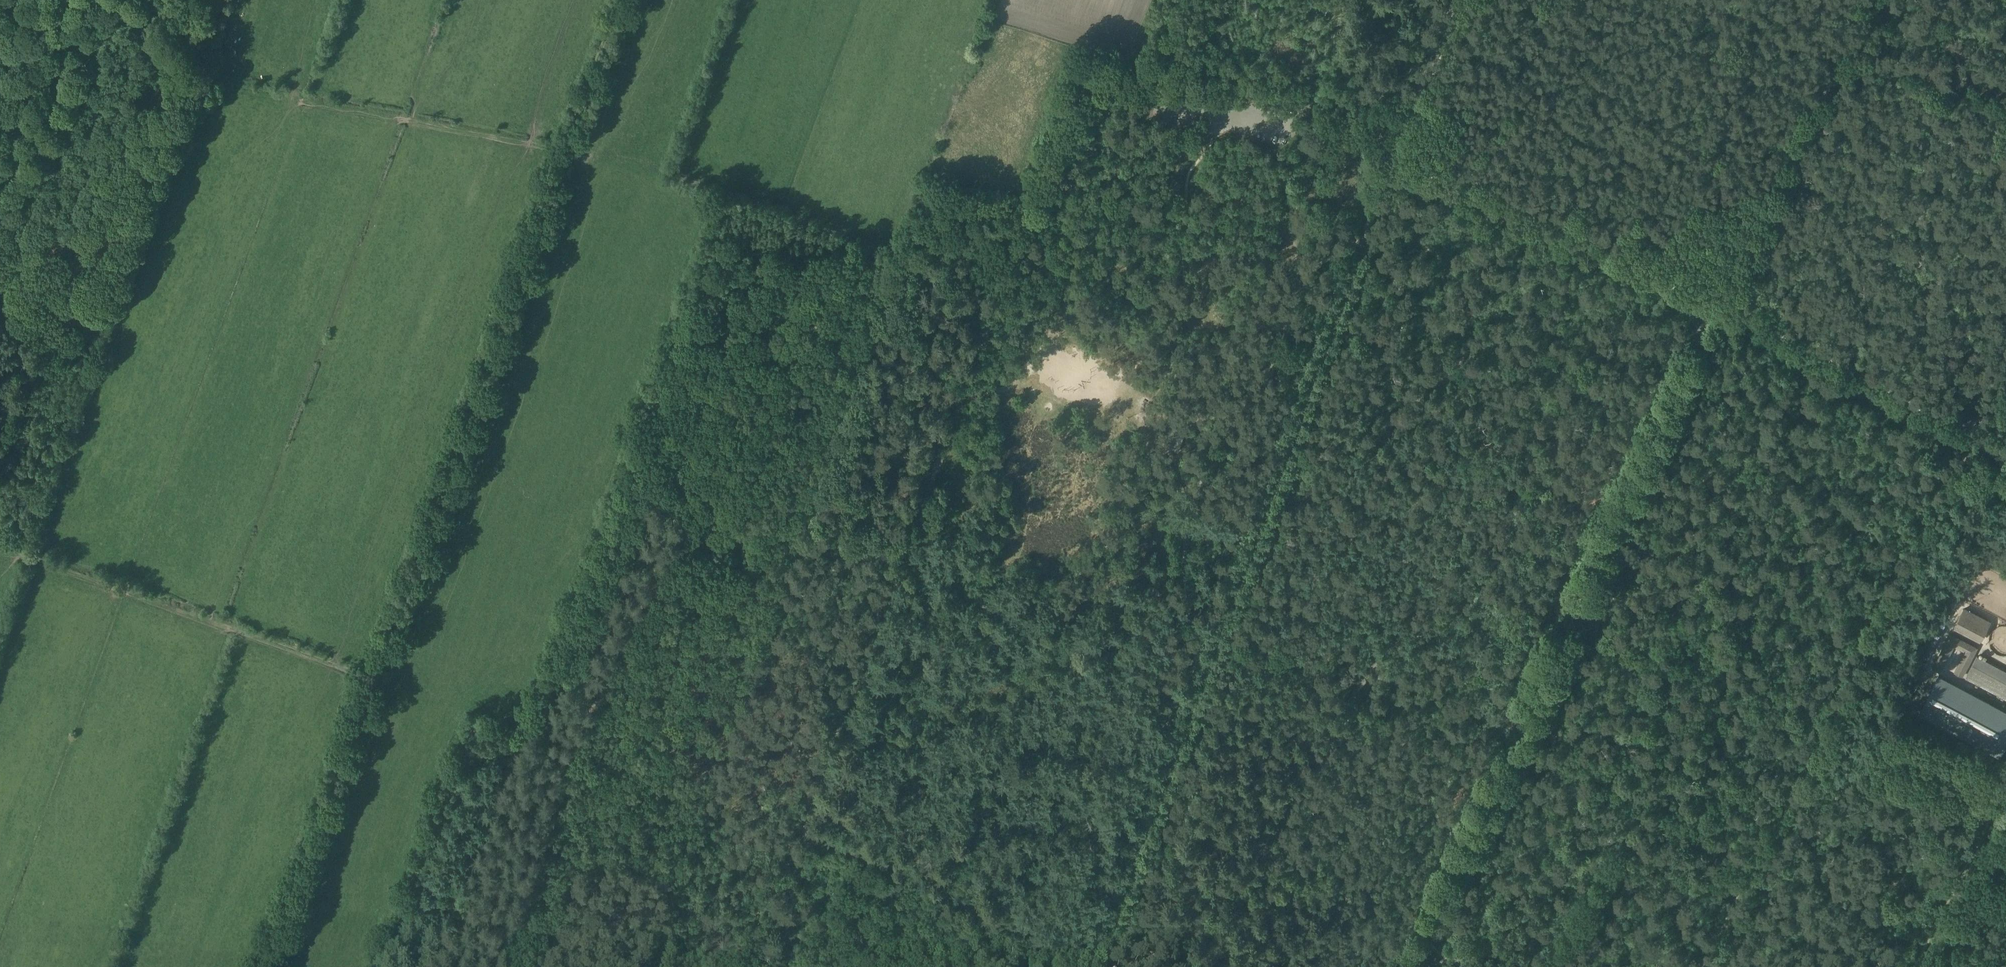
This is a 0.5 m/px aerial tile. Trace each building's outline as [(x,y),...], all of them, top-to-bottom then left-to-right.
[(1955,626),(1982,640),(1992,620),(1965,607),(1955,626)] [(1955,646),(1965,651),(1954,672),(1963,677),(1978,647),(1950,633),(1932,667),(1941,672),(1955,646)] [(1938,639),(1935,637),(1934,637),(1924,655),(1929,657),(1938,639)] [(1968,674),(2005,694),(2005,670),(1978,655),(1968,674)] [(1915,694),(1909,706),(2000,755),(2005,745),(2005,710),(1940,674),(1926,700),(1915,694)]
